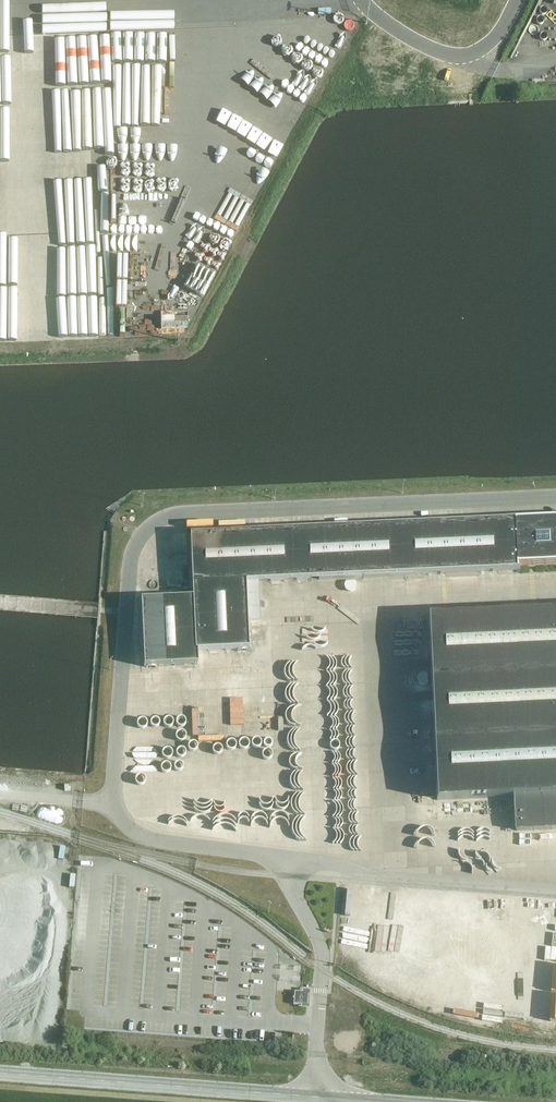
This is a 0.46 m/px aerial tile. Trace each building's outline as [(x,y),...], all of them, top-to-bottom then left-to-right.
[(104,155),(134,152),(129,80),(80,83),(84,142),(103,141),(103,147),(104,155)] [(134,163),(94,165),(97,238),(133,237),(131,191),(170,189),(169,176),(134,178),(134,163)] [(20,219),(20,226),(65,224),(65,218),(20,219)] [(130,255),(97,256),(100,329),(133,328),(130,255)] [(185,533),(189,652),(243,651),(240,578),(555,565),(555,518),(185,533)] [(175,547),(174,534),(158,535),(159,548),(175,547)] [(327,591),(328,617),(345,616),(344,599),(360,598),(359,591),(348,592),(348,590),(327,591)] [(434,619),(442,802),(519,798),(521,833),(555,831),(555,613),(434,619)] [(336,695),(317,696),(318,722),(337,721),(336,695)] [(316,736),(337,736),(337,723),(316,723),(316,736)] [(420,955),(422,938),(415,937),(416,930),(418,931),(418,930),(402,928),(402,931),(396,930),(393,955),(398,956),(396,969),(404,971),(404,974),(417,975),(418,964),(420,955)] [(363,942),(347,944),(338,945),(339,958),(346,958),(347,969),(353,969),(352,955),(364,954),(363,942)] [(309,1010),(310,992),(302,991),(302,993),(295,993),(295,1006),(302,1006),(302,1010),(309,1010)]
